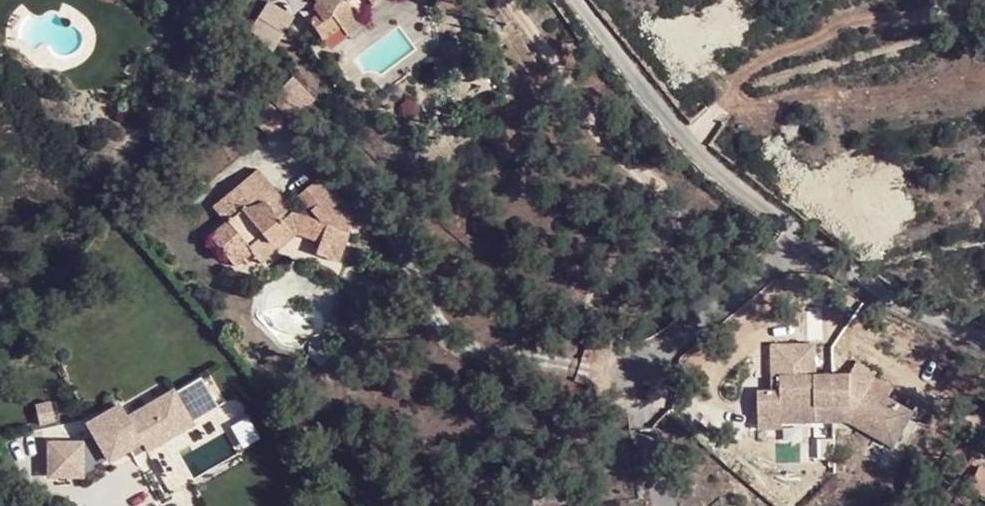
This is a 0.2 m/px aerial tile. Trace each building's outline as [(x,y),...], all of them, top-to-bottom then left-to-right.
[(318,2),(318,13),(326,23),(335,19),(341,28),(351,42),(368,27),(359,16),(379,0),(314,0),(318,2)] [(320,45),(341,28),(335,19),(326,23),(318,13),(305,23),(320,45)] [(296,84),(260,110),(273,128),(309,102),(296,84)] [(225,233),(210,243),(228,274),(300,224),(326,235),(317,257),(342,267),(352,235),(361,229),(322,181),(286,207),(261,178),(210,213),(225,233)] [(809,338),(767,336),(767,372),(776,372),(778,387),(766,387),(750,387),(750,423),(774,424),(775,414),(844,416),(886,439),(900,406),(876,392),(856,379),(862,370),(866,363),(848,353),(839,368),(810,366),(809,338)] [(882,383),(862,370),(856,379),(876,392),(882,383)] [(776,372),(767,372),(766,387),(778,387),(776,372)] [(118,406),(83,427),(107,467),(143,446),(148,454),(195,428),(173,391),(127,417),(118,406)] [(84,444),(45,443),(44,480),(83,481),(84,444)]
